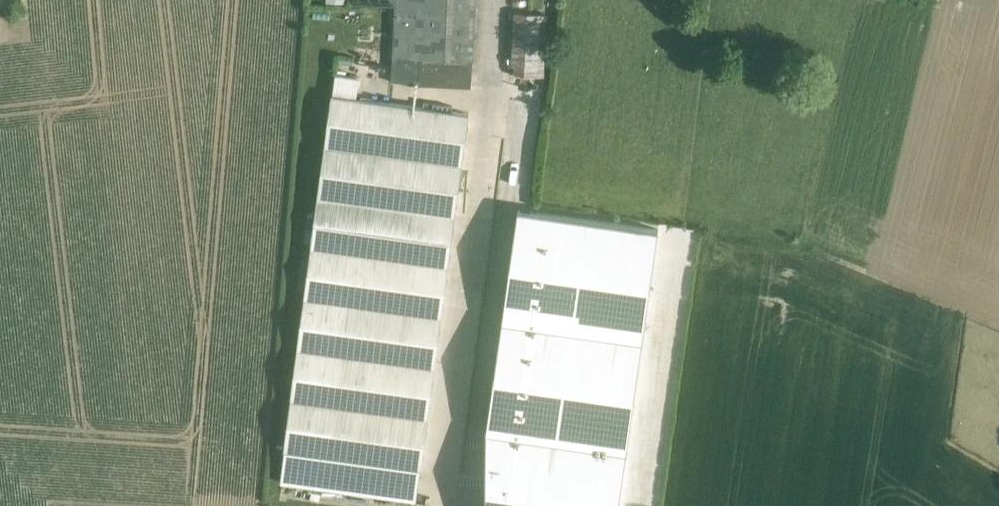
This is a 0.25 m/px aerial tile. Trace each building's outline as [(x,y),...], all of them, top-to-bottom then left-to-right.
[(392,82),(472,86),(476,0),(395,0),(392,82)] [(514,12),(511,73),(544,74),(547,14),(514,12)] [(359,78),(335,75),(281,482),(416,500),(468,113),(357,98),(359,78)] [(658,229),(519,210),(487,435),(487,505),(619,505),(658,229)]
